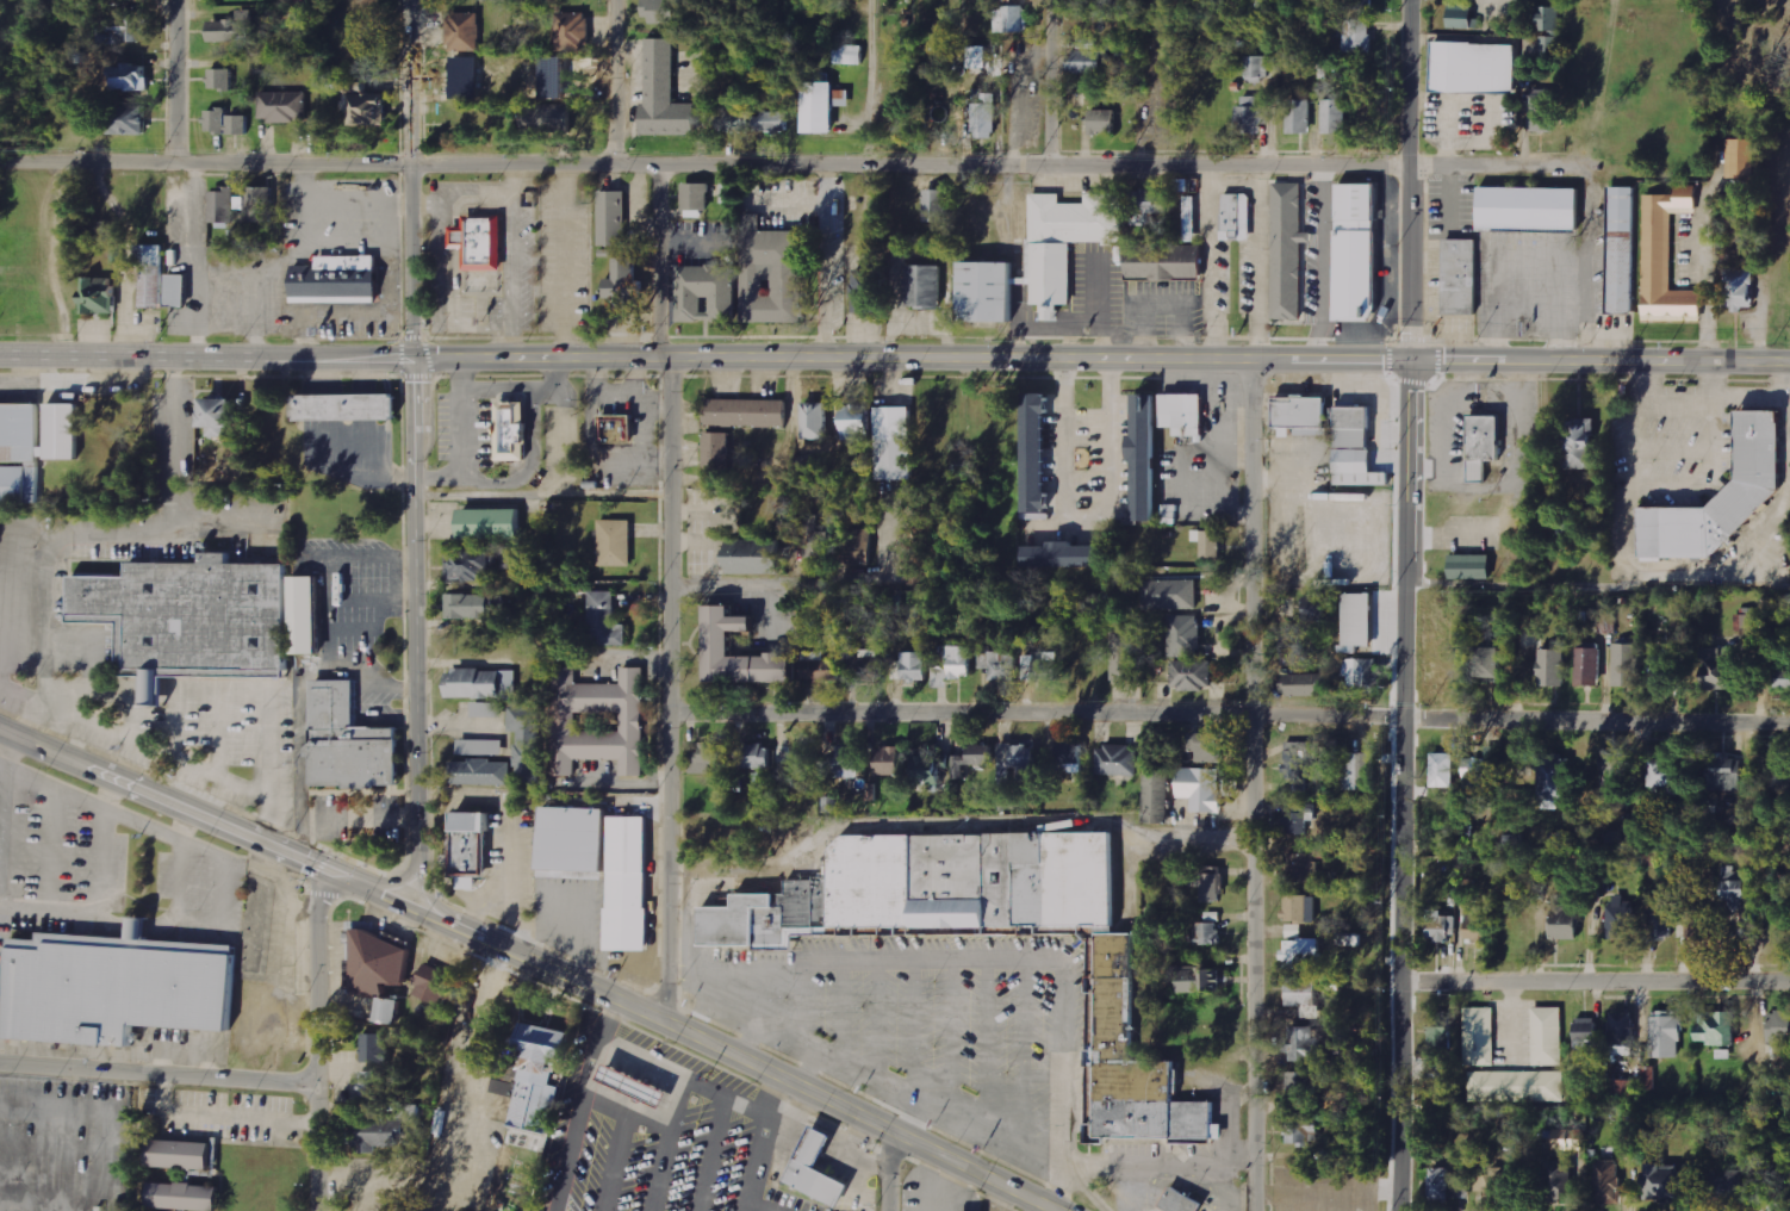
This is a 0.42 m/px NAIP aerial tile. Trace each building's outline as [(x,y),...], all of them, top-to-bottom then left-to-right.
[(647,23),(681,23),(681,0),(647,0),(647,23)] [(1345,9),(1371,8),(1371,0),(1345,0),(1345,9)] [(1473,28),(1473,6),(1450,5),(1450,28),(1473,28)] [(1561,30),(1561,6),(1542,6),(1542,30),(1561,30)] [(210,20),(211,41),(246,40),(246,33),(256,33),(256,9),(238,10),(238,20),(210,20)] [(480,12),(448,13),(449,52),(481,51),(480,12)] [(557,12),(556,47),(589,48),(590,14),(557,12)] [(100,17),(99,41),(149,43),(149,18),(100,17)] [(1372,19),(1345,19),(1346,52),(1373,52),(1372,19)] [(1540,56),(1559,57),(1559,36),(1541,36),(1540,56)] [(695,136),(695,105),(671,105),(671,39),(642,41),(642,136),(695,136)] [(1516,44),(1435,42),(1433,91),(1515,94),(1516,44)] [(835,64),(863,64),(863,45),(836,45),(835,64)] [(971,68),(989,68),(989,46),(971,46),(971,68)] [(1108,51),(1069,50),(1068,73),(1108,74),(1108,51)] [(1269,77),(1268,56),(1245,56),(1246,78),(1269,77)] [(147,89),(147,64),(115,65),(115,89),(147,89)] [(233,69),(210,69),(210,89),(232,90),(233,69)] [(847,106),(846,92),(833,92),(833,83),(801,83),(802,135),(833,135),(833,106),(847,106)] [(305,91),(260,92),(260,122),(306,121),(305,91)] [(351,125),(388,125),(387,92),(350,93),(351,125)] [(975,103),(974,138),(997,138),(998,93),(984,93),(984,103),(975,103)] [(1269,105),(1259,105),(1259,97),(1242,96),(1242,106),(1237,106),(1236,132),(1262,133),(1262,123),(1269,123),(1269,105)] [(1312,100),(1289,99),(1288,133),(1311,133),(1312,100)] [(1324,133),(1350,133),(1350,99),(1323,100),(1324,133)] [(524,105),(524,131),(572,129),(571,104),(524,105)] [(147,106),(116,105),(115,134),(146,135),(147,106)] [(788,108),(725,109),(725,115),(717,116),(717,131),(753,131),(753,132),(788,131),(788,108)] [(228,132),(227,109),(207,109),(208,133),(228,132)] [(1116,110),(1091,109),(1090,133),(1116,133),(1116,110)] [(248,134),(248,115),(229,115),(229,134),(248,134)] [(1729,178),(1757,178),(1756,139),(1728,139),(1729,178)] [(683,210),(709,210),(710,183),(684,183),(683,210)] [(736,184),(723,183),(723,203),(735,203),(736,184)] [(1299,321),(1300,184),(1270,184),(1270,321),(1299,321)] [(1335,323),(1376,322),(1375,185),(1334,185),(1335,323)] [(249,187),(250,222),(274,222),(272,186),(249,187)] [(1693,186),(1671,186),(1671,195),(1645,194),(1642,321),(1696,322),(1697,292),(1668,292),(1670,213),(1692,213),(1693,186)] [(237,187),(212,188),(213,222),(236,221),(236,208),(245,208),(245,197),(237,197),(237,187)] [(1581,188),(1482,187),(1481,231),(1581,232),(1581,188)] [(1604,315),(1629,315),(1631,187),(1606,187),(1604,315)] [(926,189),(926,222),(948,222),(949,190),(926,189)] [(1169,189),(1135,190),(1135,224),(1156,224),(1156,213),(1170,212),(1169,189)] [(600,245),(627,245),(628,191),(600,191),(600,245)] [(1252,239),(1252,193),(1224,193),(1224,240),(1252,239)] [(1030,306),(1044,306),(1044,321),(1057,321),(1057,308),(1069,308),(1069,243),(1114,243),(1114,195),(1083,195),(1083,205),(1058,205),(1058,195),(1028,195),(1030,306)] [(462,292),(496,292),(496,273),(502,273),(502,217),(461,217),(461,228),(448,228),(448,249),(462,249),(462,292)] [(807,324),(807,231),(741,231),(741,324),(807,324)] [(1478,240),(1444,240),(1444,316),(1478,316),(1478,240)] [(136,267),(142,267),(141,307),(163,307),(164,245),(137,244),(136,267)] [(1129,249),(1129,282),(1202,281),(1201,248),(1129,249)] [(315,257),(315,266),(290,266),(290,304),(378,304),(377,256),(315,257)] [(614,258),(615,278),(606,279),(607,301),(640,300),(638,258),(614,258)] [(1015,323),(1015,263),(963,263),(963,323),(1015,323)] [(675,266),(675,322),(734,322),(734,266),(675,266)] [(940,266),(903,266),(903,310),(940,310),(940,266)] [(1754,269),(1725,269),(1726,309),(1755,308),(1754,269)] [(882,271),(852,271),(852,313),(882,313),(882,271)] [(189,275),(168,274),(167,306),(188,306),(189,275)] [(84,313),(117,312),(116,290),(109,290),(109,277),(83,278),(84,313)] [(1050,395),(1021,393),(1021,510),(1049,511),(1050,395)] [(1158,520),(1158,393),(1135,395),(1136,520),(1158,520)] [(1205,438),(1205,394),(1163,394),(1163,427),(1176,427),(1176,438),(1205,438)] [(294,395),(294,418),(396,421),(396,397),(294,395)] [(227,427),(238,427),(239,398),(205,397),(204,427),(210,427),(209,437),(227,437),(227,427)] [(1275,427),(1299,427),(1299,435),(1329,435),(1329,397),(1275,397),(1275,427)] [(789,400),(706,399),(706,426),(789,426),(789,400)] [(500,402),(499,460),(527,461),(528,402),(500,402)] [(829,403),(805,402),(804,439),(829,440),(829,403)] [(79,403),(48,404),(48,459),(80,459),(79,403)] [(40,507),(39,456),(47,456),(47,447),(39,447),(39,404),(0,404),(0,507),(40,507)] [(843,440),(871,440),(872,405),(843,405),(843,440)] [(912,407),(876,407),(877,480),(913,479),(912,407)] [(1372,407),(1338,407),(1338,447),(1371,448),(1372,407)] [(1777,408),(1733,408),(1733,478),(1705,505),(1636,505),(1636,557),(1707,557),(1777,489),(1777,408)] [(602,415),(601,442),(634,443),(634,415),(602,415)] [(1465,415),(1465,480),(1484,480),(1484,459),(1496,459),(1496,415),(1465,415)] [(1596,419),(1567,419),(1566,469),(1595,470),(1596,419)] [(704,475),(731,476),(731,432),(705,432),(704,475)] [(1374,449),(1337,450),(1337,484),(1374,484),(1374,449)] [(521,509),(462,509),(461,538),(521,539),(521,509)] [(1562,535),(1584,535),(1584,514),(1562,514),(1562,535)] [(819,515),(806,515),(805,561),(830,562),(831,532),(819,531),(819,515)] [(600,566),(632,566),(633,520),(600,520),(600,566)] [(855,538),(836,539),(837,564),(871,562),(870,529),(855,529),(855,538)] [(1203,540),(1202,557),(1221,557),(1221,531),(1195,531),(1195,540),(1203,540)] [(783,542),(729,540),(729,573),(783,574),(783,542)] [(1108,567),(1108,546),(1074,546),(1074,541),(1050,541),(1050,546),(1026,546),(1026,568),(1108,567)] [(524,568),(523,546),(503,547),(504,569),(524,568)] [(448,552),(447,581),(486,582),(487,569),(493,569),(494,548),(465,547),(464,553),(448,552)] [(123,625),(123,676),(286,678),(287,564),(229,564),(229,554),(203,553),(203,564),(123,563),(123,576),(68,576),(67,623),(123,625)] [(1453,555),(1453,579),(1492,578),(1492,554),(1453,555)] [(320,576),(296,577),(296,655),(321,654),(320,576)] [(1142,602),(1163,601),(1163,609),(1198,609),(1198,580),(1142,580),(1142,602)] [(627,646),(628,624),(616,624),(616,591),(591,590),(590,645),(627,646)] [(449,619),(492,618),(491,593),(449,594),(449,619)] [(1344,645),(1374,646),(1375,594),(1345,593),(1344,645)] [(709,683),(796,682),(796,655),(734,655),(734,631),(757,631),(757,616),(735,616),(735,606),(709,606),(709,683)] [(1169,657),(1202,656),(1200,615),(1168,616),(1169,657)] [(1616,615),(1599,615),(1599,632),(1616,632),(1616,615)] [(1757,615),(1735,615),(1735,632),(1758,631),(1757,615)] [(1135,680),(1137,628),(1113,627),(1111,680),(1135,680)] [(1614,686),(1640,687),(1641,644),(1614,643),(1614,686)] [(973,646),(951,645),(950,678),(972,678),(973,646)] [(1504,647),(1478,648),(1479,678),(1505,677),(1504,647)] [(1735,687),(1733,647),(1703,648),(1704,688),(1735,687)] [(1600,648),(1577,648),(1578,686),(1601,686),(1600,648)] [(1541,687),(1565,687),(1566,649),(1541,649),(1541,687)] [(881,651),(850,650),(849,675),(880,676),(881,651)] [(825,651),(803,651),(802,680),(840,680),(840,661),(825,661),(825,651)] [(990,680),(1016,680),(1016,651),(980,652),(981,669),(990,669),(990,680)] [(1678,651),(1653,651),(1653,688),(1677,688),(1678,651)] [(1024,681),(1060,680),(1059,652),(1023,653),(1024,681)] [(1348,659),(1350,694),(1381,693),(1379,658),(1348,659)] [(1212,689),(1211,660),(1172,661),(1172,690),(1212,689)] [(933,688),(948,687),(948,668),(933,668),(933,688)] [(517,670),(450,669),(449,698),(516,699),(517,670)] [(559,731),(559,776),(573,776),(573,760),(619,762),(619,776),(641,776),(642,669),(617,669),(617,684),(558,684),(558,713),(619,713),(619,732),(559,731)] [(1789,688),(1789,670),(1775,671),(1776,688),(1789,688)] [(1327,674),(1283,675),(1284,696),(1327,695),(1327,674)] [(354,681),(311,681),(311,758),(315,758),(315,788),(398,787),(398,727),(354,727),(354,681)] [(503,703),(472,702),(472,717),(503,718),(503,703)] [(544,704),(510,705),(510,731),(516,731),(518,785),(546,784),(544,704)] [(1198,763),(1225,763),(1225,745),(1215,745),(1215,733),(1190,733),(1189,751),(1198,751),(1198,763)] [(504,755),(504,740),(459,740),(459,755),(504,755)] [(1308,792),(1308,742),(1286,742),(1286,777),(1293,777),(1293,792),(1308,792)] [(727,765),(727,745),(702,744),(702,752),(693,752),(692,773),(713,774),(713,765),(727,765)] [(1058,745),(1058,773),(1084,772),(1084,744),(1058,745)] [(775,762),(790,763),(789,771),(815,772),(815,746),(776,745),(775,762)] [(954,755),(954,778),(965,778),(965,764),(993,765),(994,745),(969,745),(968,756),(954,755)] [(1001,784),(1012,784),(1012,768),(1019,768),(1019,781),(1037,781),(1037,745),(1000,745),(1001,784)] [(740,746),(740,768),(772,767),(772,746),(740,746)] [(1097,775),(1136,775),(1137,746),(1098,746),(1097,775)] [(877,774),(903,775),(903,747),(877,747),(877,774)] [(860,778),(859,748),(837,748),(838,778),(860,778)] [(941,748),(917,748),(918,790),(942,790),(941,748)] [(1344,790),(1375,791),(1375,753),(1344,753),(1344,790)] [(1454,753),(1433,753),(1432,787),(1453,788),(1454,753)] [(1742,754),(1713,754),(1713,790),(1743,790),(1742,754)] [(1573,755),(1536,755),(1536,770),(1540,770),(1540,809),(1559,809),(1560,801),(1572,801),(1573,755)] [(1464,788),(1486,789),(1487,758),(1465,758),(1464,788)] [(1630,800),(1629,759),(1608,759),(1609,801),(1630,800)] [(510,785),(510,761),(452,760),(452,784),(510,785)] [(1669,795),(1684,795),(1684,760),(1656,761),(1657,787),(1669,787),(1669,795)] [(1224,769),(1179,768),(1178,798),(1193,798),(1192,812),(1223,813),(1224,769)] [(1145,823),(1171,823),(1170,771),(1144,771),(1145,823)] [(605,809),(542,808),(542,876),(604,876),(605,809)] [(1285,808),(1286,834),(1308,834),(1308,818),(1313,818),(1313,813),(1306,813),(1306,808),(1285,808)] [(492,813),(456,813),(456,830),(452,830),(452,855),(444,855),(444,865),(455,865),(455,876),(461,876),(461,890),(479,890),(479,877),(486,877),(486,832),(492,832),(492,813)] [(608,950),(647,950),(647,818),(608,816),(608,950)] [(793,936),(1117,932),(1117,833),(823,836),(823,878),(779,878),(781,894),(735,894),(735,907),(701,907),(701,949),(794,948),(793,936)] [(1318,853),(1287,854),(1288,880),(1318,879),(1318,853)] [(1735,866),(1723,866),(1724,909),(1748,908),(1747,872),(1735,872),(1735,866)] [(1220,901),(1221,874),(1191,873),(1191,887),(1201,887),(1200,900),(1220,901)] [(1318,896),(1287,895),(1286,921),(1317,922),(1318,896)] [(1609,904),(1610,940),(1637,939),(1636,903),(1609,904)] [(1646,939),(1670,939),(1671,910),(1647,909),(1646,939)] [(1457,939),(1457,916),(1443,916),(1443,910),(1428,910),(1429,940),(1457,939)] [(1490,940),(1489,911),(1466,911),(1467,941),(1490,940)] [(1579,939),(1579,911),(1553,911),(1552,939),(1579,939)] [(1201,946),(1220,945),(1220,923),(1200,923),(1201,946)] [(1303,939),(1302,925),(1288,925),(1288,940),(1285,940),(1286,970),(1323,970),(1322,938),(1303,939)] [(12,939),(7,1039),(135,1045),(136,1027),(232,1032),(237,944),(41,934),(41,940),(12,939)] [(355,994),(387,995),(388,984),(410,984),(410,939),(356,938),(355,994)] [(456,975),(426,964),(415,995),(445,1006),(456,975)] [(1180,992),(1217,992),(1217,982),(1229,982),(1228,967),(1179,968),(1180,992)] [(1288,981),(1287,1006),(1302,1006),(1302,1017),(1318,1018),(1319,982),(1288,981)] [(402,1000),(381,998),(378,1022),(399,1025),(402,1000)] [(1495,1008),(1466,1008),(1465,1066),(1495,1066),(1495,1008)] [(1533,1008),(1534,1066),(1563,1065),(1562,1008),(1533,1008)] [(1769,1012),(1770,1045),(1789,1044),(1789,1011),(1769,1012)] [(1614,1012),(1613,1055),(1635,1056),(1636,1013),(1614,1012)] [(1736,1045),(1737,1013),(1700,1012),(1699,1044),(1736,1045)] [(1683,1058),(1684,1013),(1653,1013),(1653,1058),(1683,1058)] [(1575,1050),(1599,1049),(1598,1018),(1575,1018),(1575,1050)] [(513,1126),(553,1134),(562,1087),(559,1086),(570,1032),(525,1023),(520,1050),(532,1052),(529,1066),(524,1065),(513,1126)] [(1314,1027),(1290,1027),(1290,1037),(1285,1037),(1284,1062),(1322,1062),(1322,1038),(1314,1038),(1314,1027)] [(385,1035),(362,1034),(362,1062),(390,1063),(390,1049),(385,1049),(385,1035)] [(599,1078),(608,1061),(672,1089),(664,1107),(599,1078)] [(1657,1089),(1658,1067),(1644,1066),(1643,1089),(1657,1089)] [(1469,1072),(1469,1102),(1564,1101),(1563,1071),(1469,1072)] [(361,1102),(387,1102),(386,1072),(361,1072),(361,1102)] [(1287,1073),(1288,1101),(1314,1100),(1313,1072),(1287,1073)] [(491,1091),(515,1098),(519,1085),(495,1078),(491,1091)] [(1637,1098),(1638,1080),(1614,1080),(1613,1098),(1637,1098)] [(1287,1145),(1318,1144),(1317,1119),(1286,1120),(1287,1145)] [(356,1153),(375,1153),(375,1147),(405,1147),(405,1120),(356,1120),(356,1153)] [(819,1169),(834,1135),(814,1126),(789,1183),(842,1207),(853,1184),(819,1169)] [(1554,1151),(1583,1151),(1583,1129),(1554,1129),(1554,1151)] [(213,1169),(214,1142),(152,1141),(151,1168),(213,1169)] [(1573,1160),(1545,1160),(1544,1201),(1572,1202),(1573,1160)] [(1620,1203),(1621,1161),(1597,1161),(1596,1203),(1620,1203)] [(1647,1166),(1646,1199),(1686,1200),(1687,1167),(1647,1166)] [(1475,1191),(1485,1192),(1484,1199),(1510,1200),(1511,1168),(1490,1167),(1490,1176),(1475,1175),(1475,1191)] [(1449,1168),(1430,1168),(1429,1199),(1467,1199),(1467,1178),(1449,1178),(1449,1168)] [(1710,1201),(1746,1200),(1746,1179),(1709,1179),(1710,1201)] [(153,1183),(152,1209),(216,1210),(220,1210),(221,1185),(153,1183)] [(1206,1204),(1174,1187),(1163,1207),(1170,1210),(1202,1210),(1206,1204)] [(1768,1192),(1768,1210),(1789,1210),(1789,1192),(1768,1192)]
